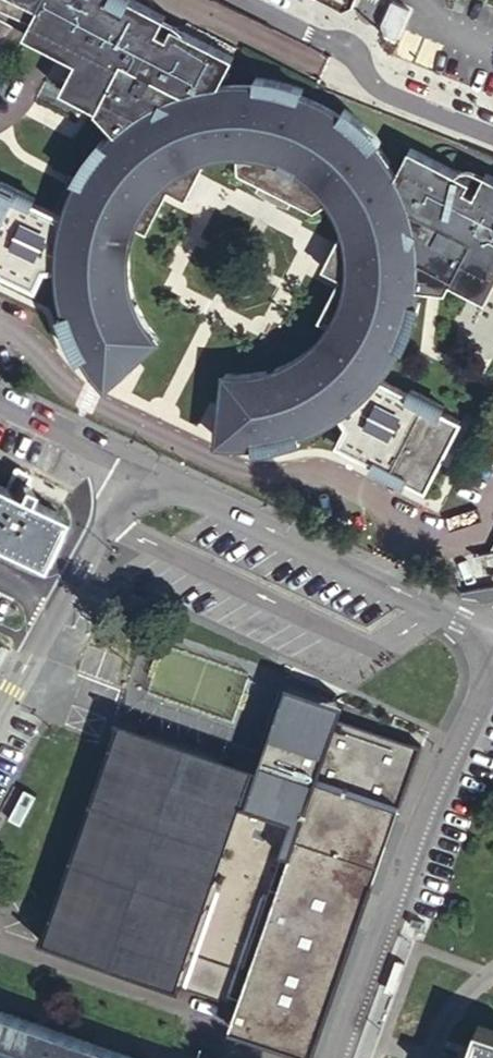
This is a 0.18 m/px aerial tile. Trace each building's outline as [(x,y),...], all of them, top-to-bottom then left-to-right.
[(45,33),(49,26),(52,19),(222,106),(218,114),(281,147),(285,138),(476,236),(472,245),(466,243),(445,284),(480,302),(492,277),(492,181),(478,174),(467,195),(456,189),(461,178),(401,147),(389,170),(371,145),(375,142),(370,136),(361,127),(351,119),(341,111),(338,115),(326,108),(315,102),(301,96),(302,91),(295,88),(282,84),(270,82),(258,80),(257,85),(242,83),(227,83),(240,55),(177,24),(171,36),(161,31),(169,16),(138,0),(0,0),(0,11),(45,33)] [(410,11),(390,3),(380,25),(384,38),(396,43),(410,11)] [(73,63),(59,92),(94,111),(118,62),(49,26),(45,33),(0,11),(0,27),(73,63)] [(118,62),(206,108),(218,114),(222,106),(52,19),(49,26),(118,62)] [(209,127),(206,108),(118,62),(94,111),(93,113),(111,132),(100,143),(98,140),(92,147),(80,163),(69,180),(74,183),(65,202),(62,213),(59,221),(57,230),(55,248),(54,257),(54,265),(54,271),(54,272),(55,283),(57,294),(60,307),(62,315),(57,316),(59,324),(66,343),(71,353),(77,363),(81,361),(85,364),(91,374),(96,379),(125,350),(134,359),(155,337),(147,327),(138,313),(132,298),(129,286),(127,277),(127,279),(126,259),(126,251),(127,244),(133,227),(141,232),(164,190),(180,198),(202,157),(220,156),(217,126),(209,127)] [(217,126),(220,156),(226,155),(231,154),(231,175),(309,216),(327,203),(330,206),(332,213),(359,198),(363,206),(378,197),(281,147),(218,114),(206,108),(209,127),(217,126)] [(378,197),(466,243),(472,245),(476,236),(285,138),(281,147),(378,197)] [(59,221),(29,206),(32,201),(0,185),(0,279),(29,294),(39,273),(54,272),(54,271),(54,265),(54,257),(55,248),(57,230),(59,221)] [(445,284),(466,243),(378,197),(363,206),(359,198),(332,213),(341,229),(320,270),(336,279),(315,320),(324,324),(318,332),(306,346),(295,354),(283,362),(273,365),(263,368),(252,371),(239,372),(222,373),(216,400),(228,402),(219,444),(229,445),(244,444),(245,450),(258,448),(274,445),(295,439),(293,434),(308,429),(318,425),(328,420),(333,415),(337,414),(344,408),(355,398),(368,385),(373,381),(376,377),(384,365),(391,354),(394,349),(398,350),(406,332),(412,311),(414,304),(411,303),(413,289),(441,292),(445,284)] [(104,388),(134,359),(125,350),(96,379),(104,388)] [(386,387),(373,381),(368,385),(355,398),(344,408),(337,414),(333,415),(341,428),(331,447),(350,456),(367,464),(364,469),(399,486),(401,481),(420,491),(455,422),(437,413),(439,408),(404,390),(402,395),(386,387)] [(228,402),(216,400),(207,442),(219,444),(228,402)] [(26,560),(35,564),(58,516),(62,508),(21,488),(0,478),(0,547),(26,560)] [(485,549),(492,553),(492,533),(485,549)] [(258,764),(123,716),(47,936),(182,984),(195,948),(254,969),(236,1025),(316,1054),(404,804),(322,776),(305,822),(245,800),(258,764)] [(0,1014),(0,1057),(126,1057),(0,1014)] [(475,1032),(465,1057),(492,1057),(492,1038),(475,1032)]
